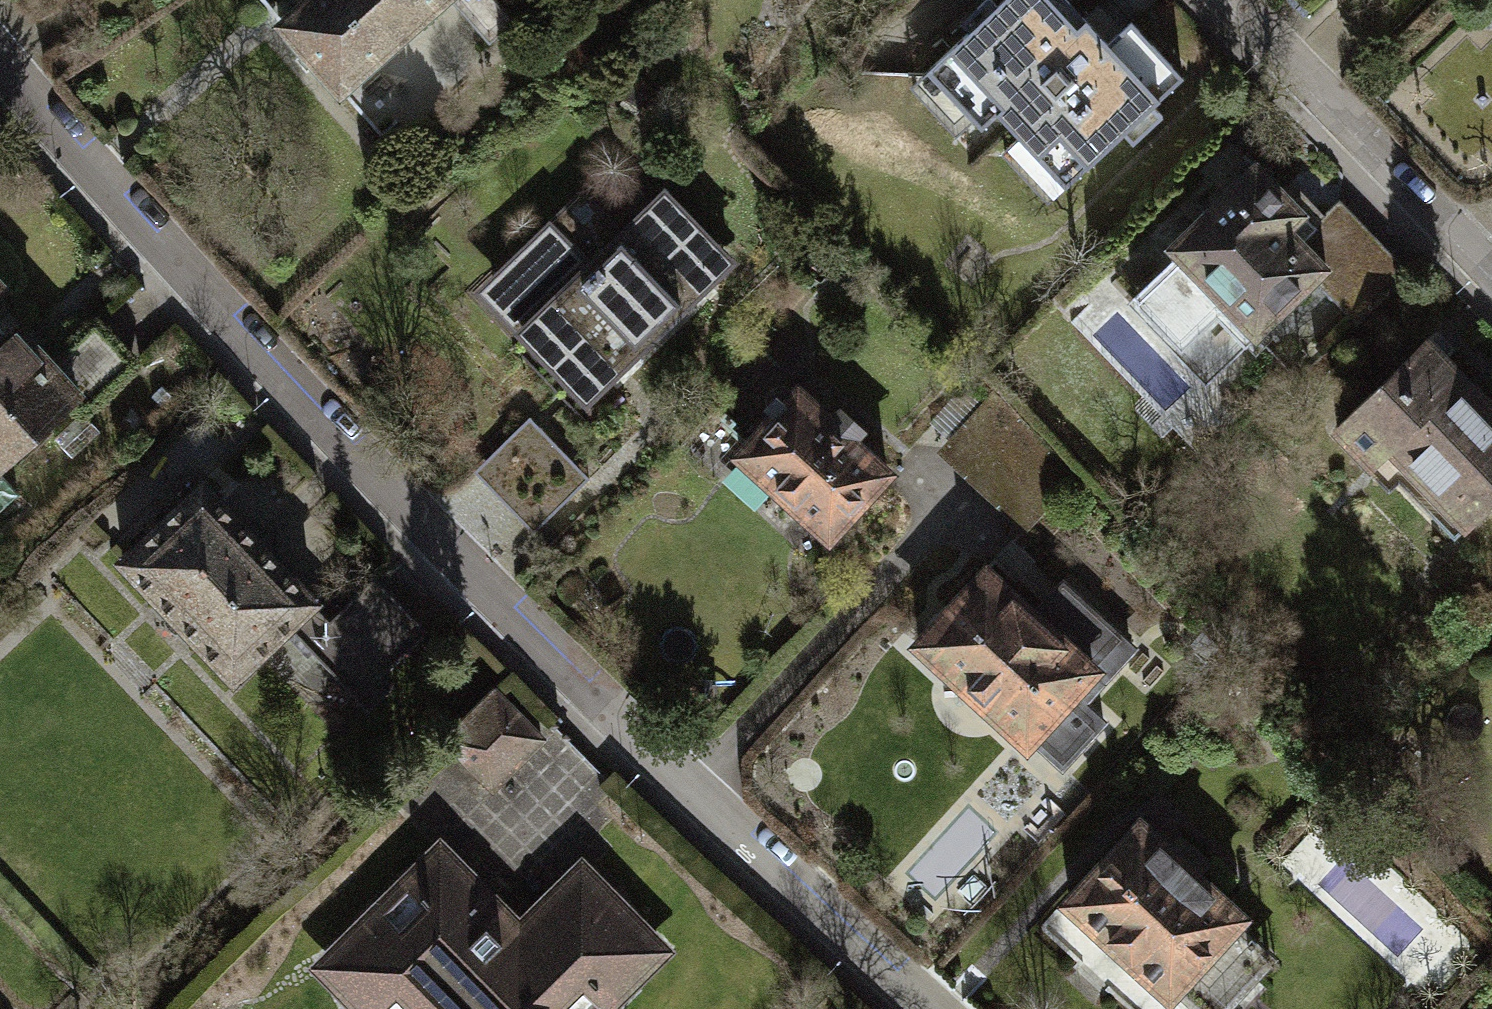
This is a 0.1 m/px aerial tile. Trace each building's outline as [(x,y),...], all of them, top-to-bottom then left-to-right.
[(281,21),(337,88),(443,0),(306,0),(281,21)] [(1067,0),(998,0),(996,2),(994,0),(981,0),(959,21),(967,30),(926,69),(979,126),(995,111),(1064,184),(1121,131),(1129,140),(1157,114),(1149,105),(1179,77),(1127,22),(1106,42),(1067,0)] [(1315,226),(1252,163),(1167,247),(1174,255),(1132,297),(1205,370),(1212,362),(1220,370),(1313,279),(1324,268),(1298,242),(1315,226)] [(620,240),(579,200),(492,289),(532,328),(527,333),(588,392),(721,256),(661,198),(620,240)] [(1333,208),(1315,226),(1298,242),(1324,268),(1313,279),(1356,322),(1401,277),(1333,208)] [(68,396),(72,393),(48,368),(0,317),(0,461),(68,396)] [(93,325),(48,368),(72,393),(68,396),(81,410),(130,363),(93,325)] [(1333,425),(1369,462),(1387,445),(1461,521),(1491,492),(1491,402),(1478,415),(1414,348),(1333,425)] [(797,390),(739,453),(830,534),(886,472),(850,440),(859,429),(839,411),(831,420),(797,390)] [(988,399),(946,442),(977,472),(1019,428),(988,399)] [(580,479),(520,418),(475,461),(535,522),(580,479)] [(1019,428),(977,472),(1026,518),(1068,475),(1019,428)] [(16,490),(0,473),(0,505),(16,490)] [(194,486),(113,563),(225,679),(275,631),(299,656),(325,631),(318,624),(321,621),(305,604),(306,603),(194,486)] [(982,569),(914,643),(1024,743),(1092,670),(1044,626),(982,569)] [(366,578),(321,621),(318,624),(325,631),(370,678),(419,632),(366,578)] [(1074,594),(1044,626),(1092,670),(1100,677),(1130,645),(1074,594)] [(486,693),(437,741),(483,788),(532,740),(486,693)] [(1139,824),(1067,900),(1168,994),(1240,918),(1139,824)] [(330,953),(332,979),(357,1004),(388,1006),(406,986),(429,1008),(602,1008),(658,952),(605,900),(548,959),(436,845),(330,953)]
